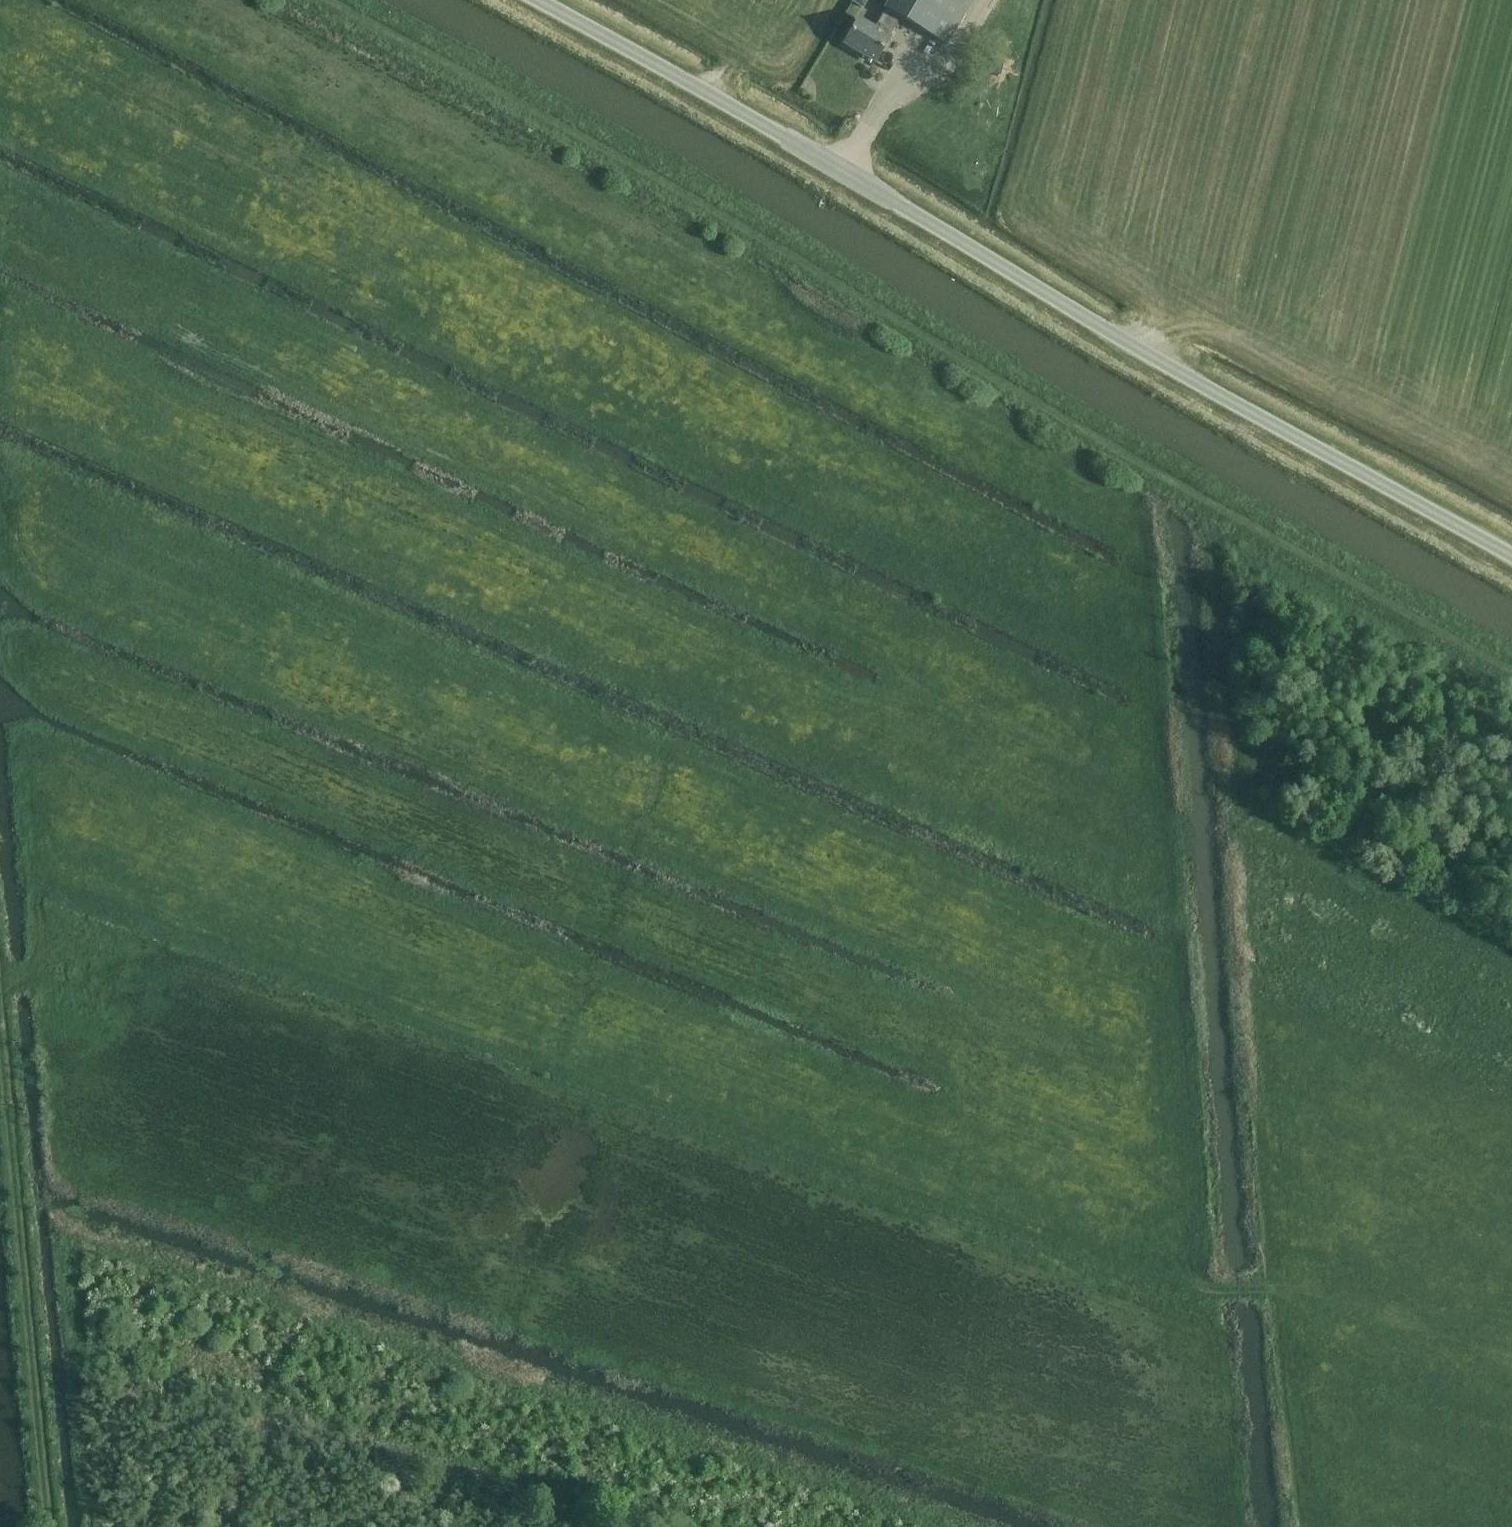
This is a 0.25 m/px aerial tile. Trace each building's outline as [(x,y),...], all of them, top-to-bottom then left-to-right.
[(855,27),(845,44),(876,63),(890,38),(889,38),(902,17),(947,44),(973,0),(886,0),(881,9),(883,10),(872,29),(859,21),(855,27)] [(1001,75),(1004,62),(988,58),(985,72),(1001,75)]
